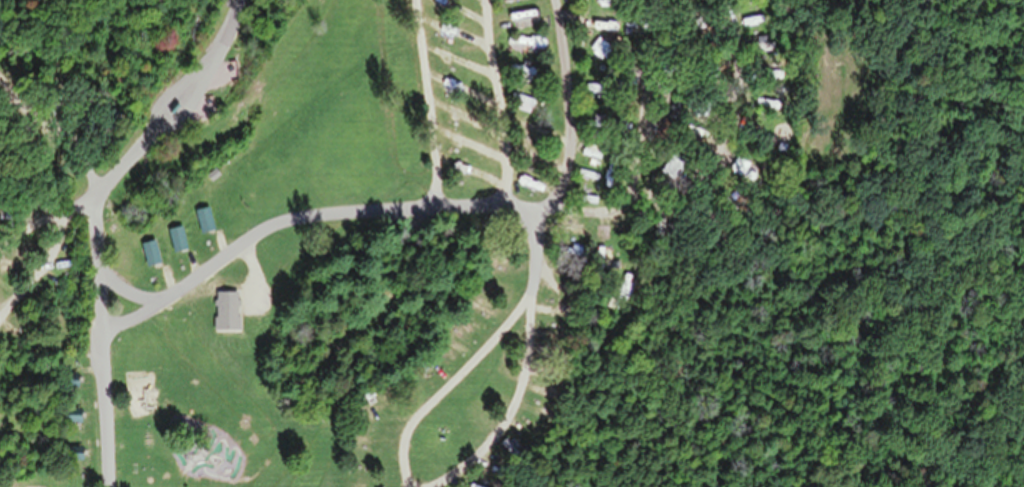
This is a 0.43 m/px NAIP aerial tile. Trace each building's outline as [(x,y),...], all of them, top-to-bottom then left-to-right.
[(433,8),(448,12),(449,4),(435,1),(433,8)] [(617,39),(624,25),(606,16),(599,29),(617,39)] [(546,42),(517,41),(517,51),(545,51),(546,42)] [(597,82),(583,82),(583,94),(597,94),(597,82)] [(597,158),(595,149),(583,153),(586,161),(597,158)] [(677,170),(669,165),(666,172),(674,176),(677,170)] [(194,215),(200,238),(214,234),(208,211),(194,215)] [(186,254),(181,230),(167,233),(172,256),(186,254)] [(145,270),(159,268),(155,244),(141,247),(145,270)] [(588,248),(592,270),(607,267),(603,245),(588,248)] [(625,303),(641,287),(632,277),(616,293),(625,303)] [(213,336),(238,336),(239,296),(214,296),(213,336)] [(62,380),(62,391),(75,391),(74,380),(62,380)] [(62,428),(78,428),(78,415),(62,415),(62,428)] [(80,452),(64,451),(64,464),(80,465),(80,452)]
